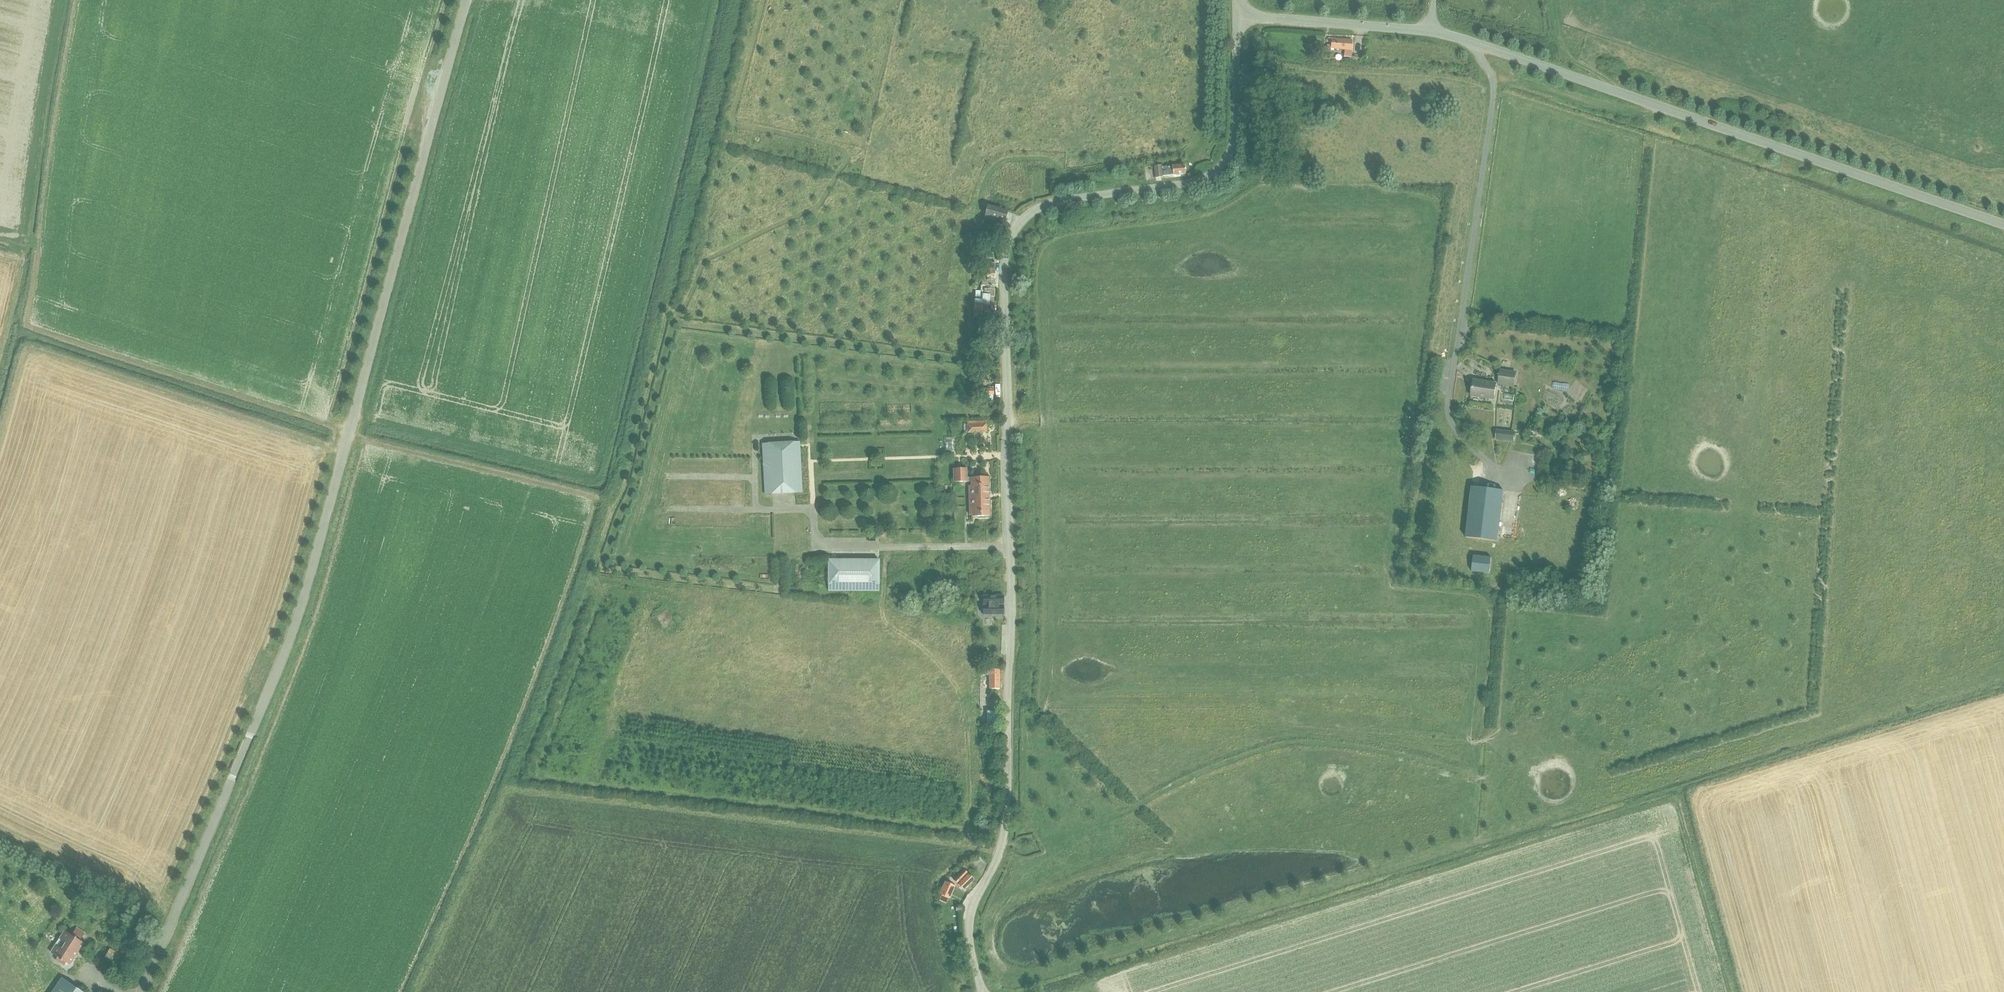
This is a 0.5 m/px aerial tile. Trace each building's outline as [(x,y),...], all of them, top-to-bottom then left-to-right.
[(1344,48),(1344,56),(1351,56),(1351,49),(1352,39),(1331,37),(1330,44),(1327,44),(1326,47),(1344,48)] [(1173,175),(1185,174),(1184,164),(1171,166),(1161,167),(1161,165),(1154,166),(1155,178),(1162,177),(1162,176),(1173,175)] [(1007,211),(988,206),(986,216),(1005,221),(1007,211)] [(974,291),(973,317),(983,317),(983,310),(995,311),(995,301),(993,301),(994,263),(982,262),(982,284),(981,284),(981,291),(974,291)] [(1516,372),(1500,369),(1498,385),(1514,387),(1516,372)] [(1494,399),(1496,383),(1473,380),(1471,396),(1494,399)] [(986,421),(966,422),(967,432),(987,432),(986,423),(986,421)] [(1496,430),(1495,439),(1513,441),(1514,432),(1496,430)] [(763,444),(765,494),(802,492),(799,442),(763,444)] [(972,517),(990,516),(989,498),(988,477),(967,478),(966,468),(953,469),(953,482),(971,482),(971,486),(968,486),(969,515),(972,515),(972,517)] [(1497,540),(1503,490),(1472,486),(1466,537),(1497,540)] [(1490,572),(1491,557),(1474,555),(1472,570),(1490,572)] [(828,560),(828,591),(879,591),(879,560),(828,560)] [(998,596),(983,596),(983,597),(983,615),(999,614),(1003,614),(1003,596),(998,596)] [(990,673),(989,685),(989,688),(999,688),(999,670),(988,670),(988,673),(990,673)] [(999,724),(999,711),(987,711),(986,724),(999,724)] [(964,888),(974,878),(964,868),(954,879),(964,888)] [(956,885),(945,880),(939,893),(942,894),(939,899),(946,902),(949,897),(950,898),(956,885)] [(70,965),(84,943),(80,940),(83,935),(75,930),(72,935),(65,931),(60,939),(67,943),(63,949),(56,945),(51,953),(70,965)] [(108,953),(105,957),(113,962),(116,957),(118,954),(110,949),(108,953)] [(52,991),(83,991),(62,978),(52,991)]
